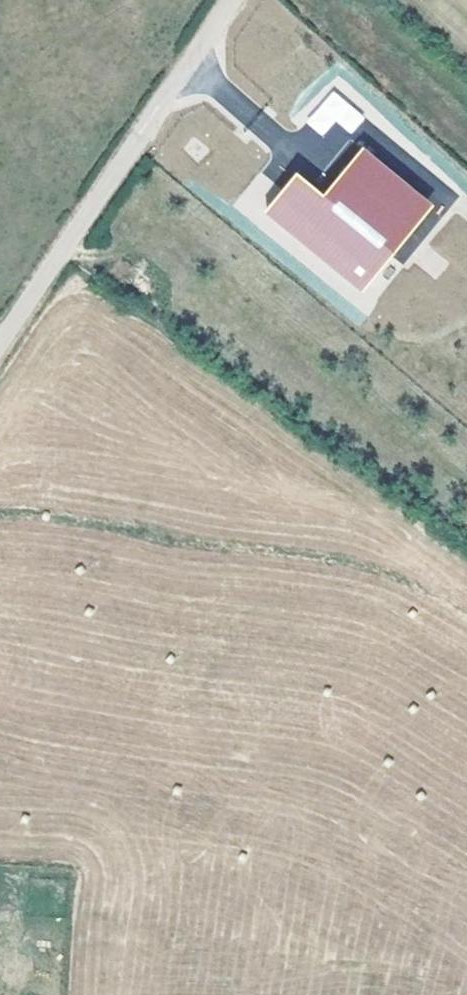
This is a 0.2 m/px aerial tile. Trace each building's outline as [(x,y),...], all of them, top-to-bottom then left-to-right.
[(408,236),(434,202),(360,146),(323,194),(294,172),(263,213),(323,259),(312,273),(365,313),(418,244),(408,236)]
